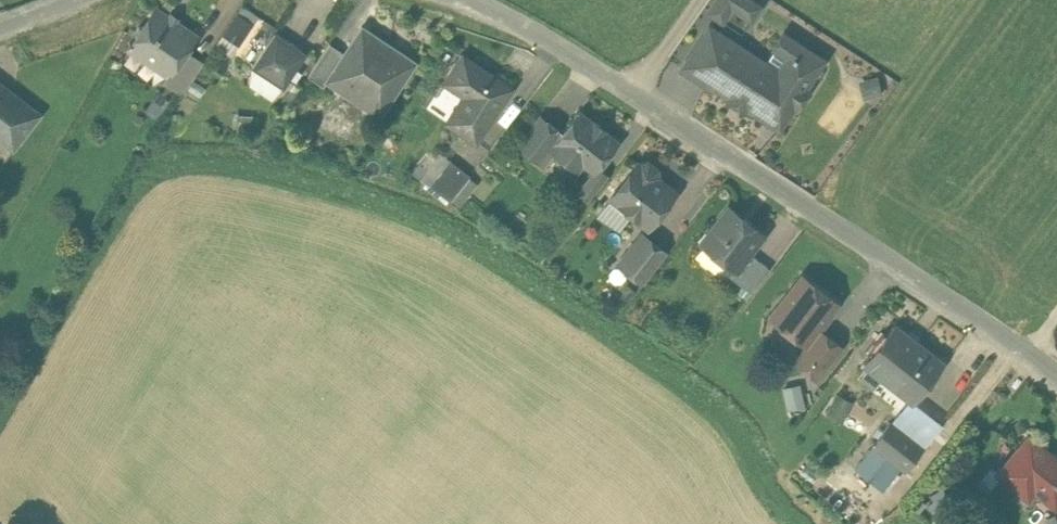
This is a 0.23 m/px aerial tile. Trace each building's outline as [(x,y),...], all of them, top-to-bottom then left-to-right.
[(257,14),(242,4),(222,34),(238,44),(257,14)] [(195,35),(155,8),(144,23),(138,24),(135,29),(136,36),(129,47),(168,73),(169,74),(182,55),(195,35)] [(265,44),(276,29),(265,21),(254,36),(265,44)] [(344,51),(332,68),(334,69),(329,76),(382,111),(416,60),(361,24),(344,51)] [(741,46),(709,26),(682,67),(714,88),(715,86),(741,46)] [(308,50),(276,29),(265,44),(251,64),(284,86),(308,50)] [(766,63),(741,46),(715,86),(728,95),(727,97),(745,109),(747,106),(767,119),(771,113),(780,111),(786,115),(794,103),(796,105),(807,89),(804,87),(823,59),(783,33),(774,47),(775,48),(766,63)] [(344,51),(329,41),(308,74),(323,84),(329,76),(334,69),(332,68),(344,51)] [(511,86),(463,53),(447,76),(471,92),(451,123),(476,140),(511,86)] [(199,67),(182,55),(169,74),(168,73),(163,80),(182,93),(199,67)] [(0,89),(0,128),(18,141),(31,124),(30,123),(39,112),(13,92),(9,96),(0,89)] [(593,119),(579,109),(562,130),(549,147),(550,148),(577,169),(583,162),(594,171),(618,139),(605,129),(606,128),(594,118),(593,119)] [(540,113),(516,144),(539,162),(550,148),(549,147),(562,130),(540,113)] [(470,174),(450,158),(430,183),(450,199),(470,174)] [(648,162),(642,162),(641,164),(637,161),(610,196),(648,225),(675,191),(655,176),(657,174),(656,168),(648,162)] [(764,233),(728,206),(701,241),(735,268),(736,268),(749,251),(764,233)] [(667,251),(642,231),(617,262),(643,282),(667,251)] [(770,267),(749,251),(736,268),(735,268),(730,275),(751,291),(770,267)] [(802,274),(790,290),(792,292),(772,317),(806,343),(808,345),(820,329),(819,323),(837,301),(802,274)] [(943,362),(893,324),(863,361),(913,400),(943,362)] [(820,329),(808,345),(806,343),(794,359),(816,376),(840,345),(820,329)] [(785,407),(803,402),(797,379),(780,384),(785,407)] [(836,391),(826,411),(841,419),(851,398),(836,391)] [(923,447),(889,420),(872,442),(906,469),(923,447)] [(1028,434),(997,473),(1016,488),(1012,492),(1024,502),(1028,502),(1037,491),(1055,505),(1055,504),(1056,502),(1056,457),(1028,434)]
